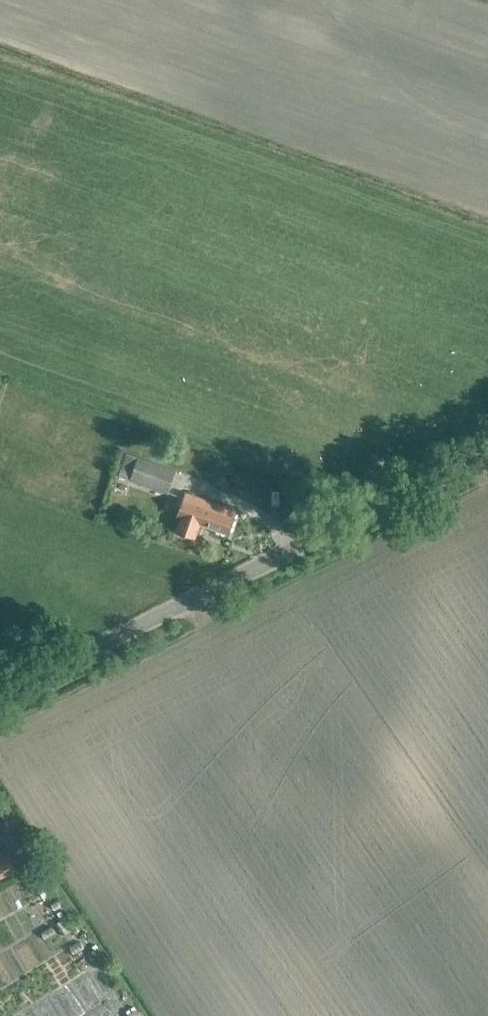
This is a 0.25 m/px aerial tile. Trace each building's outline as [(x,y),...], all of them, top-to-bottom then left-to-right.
[(167,493),(175,470),(137,457),(129,480),(167,493)] [(180,518),(175,531),(194,538),(199,525),(227,534),(236,510),(188,493),(180,518)] [(14,842),(0,848),(0,878),(25,867),(14,842)] [(95,949),(88,954),(94,962),(100,958),(95,949)]
